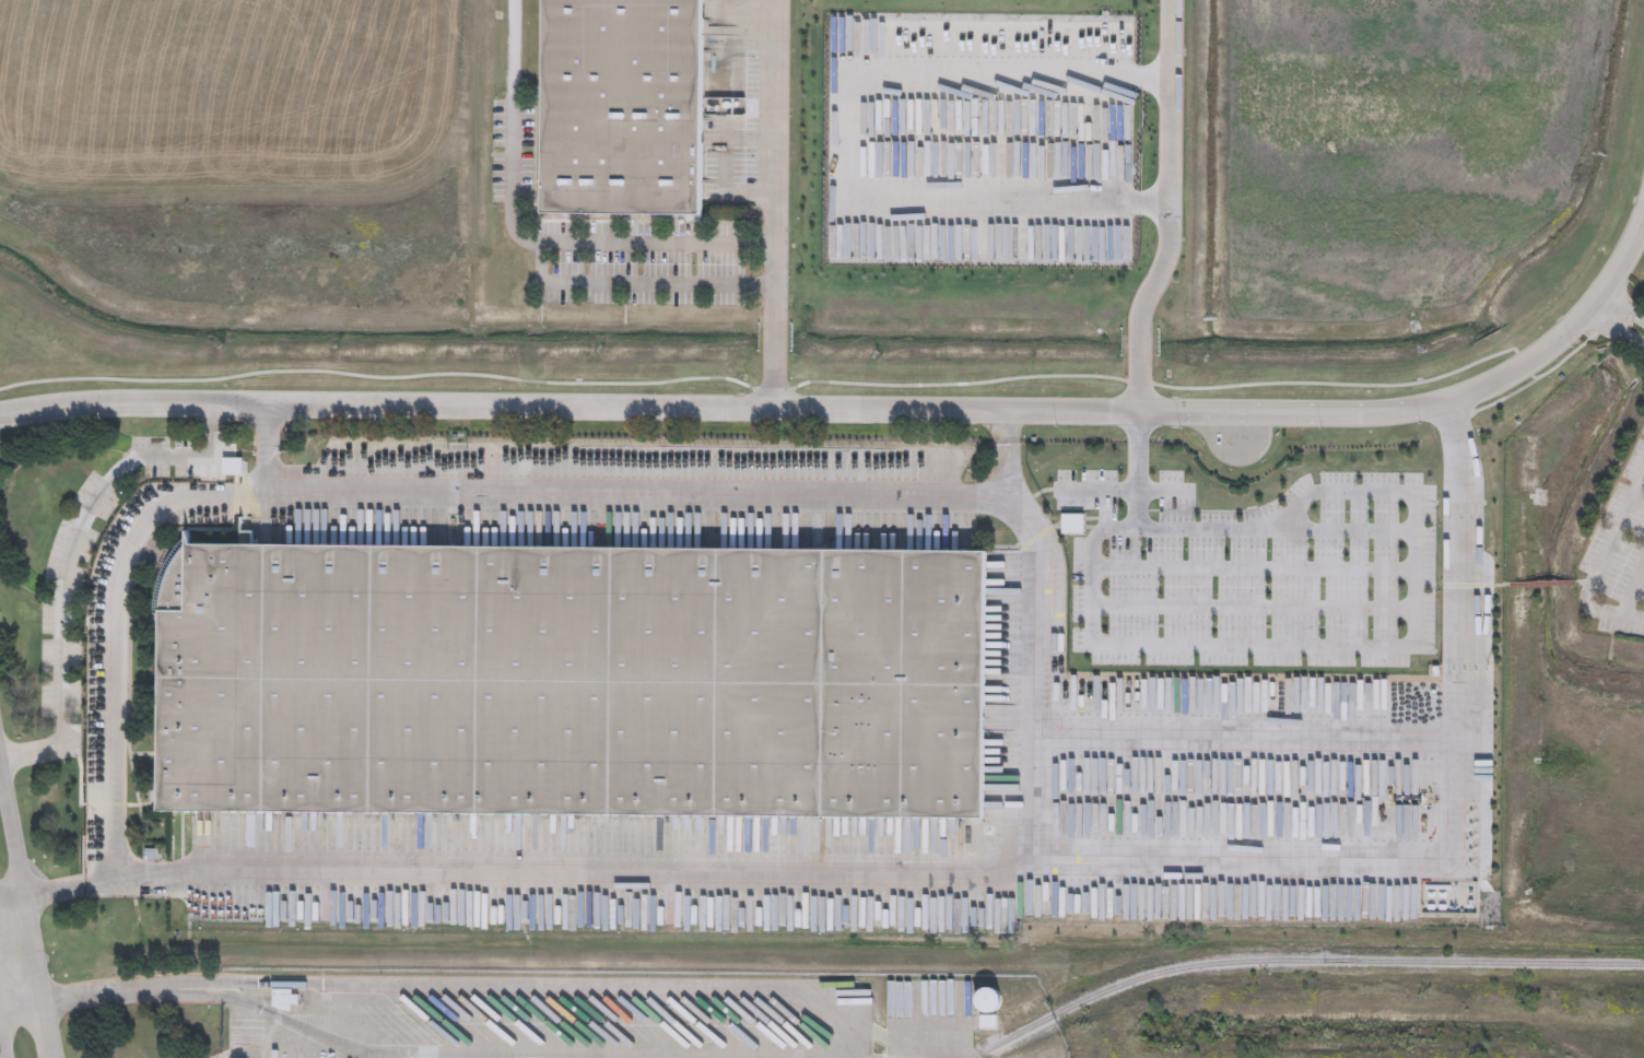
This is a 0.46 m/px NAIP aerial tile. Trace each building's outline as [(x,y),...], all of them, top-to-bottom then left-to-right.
[(543,214),(545,0),(705,0),(704,207),(704,215),(543,214)] [(189,539),(190,546),(238,546),(961,553),(986,553),(983,821),(962,821),(175,814),(152,814),(153,613),(157,613),(155,609),(155,607),(155,604),(155,602),(156,599),(157,596),(158,592),(160,588),(161,585),(163,580),(164,576),(166,573),(167,568),(169,565),(174,560),(177,554),(181,550),(186,546),(187,531),(188,534),(189,539)] [(993,1015),(991,1015),(990,1015),(989,1014),(988,1014),(987,1014),(987,1013),(986,1013),(985,1012),(984,1012),(984,1011),(983,1011),(983,1010),(982,1009),(982,1008),(980,1007),(980,1006),(980,1004),(980,1003),(980,1002),(980,1001),(980,1000),(980,999),(982,998),(982,997),(983,996),(984,995),(984,994),(985,994),(986,992),(987,992),(988,991),(989,991),(990,991),(991,991),(991,990),(993,990),(994,990),(994,991),(995,991),(996,991),(997,991),(998,992),(999,992),(999,994),(1000,994),(1001,995),(1002,996),(1002,997),(1003,998),(1003,999),(1005,1000),(1005,1001),(1005,1002),(1005,1003),(1005,1004),(1005,1006),(1005,1007),(1003,1007),(1003,1008),(1003,1009),(1002,1009),(1002,1010),(1001,1011),(1000,1012),(999,1013),(998,1013),(998,1014),(997,1014),(996,1014),(995,1014),(995,1015),(994,1015),(993,1015)]
